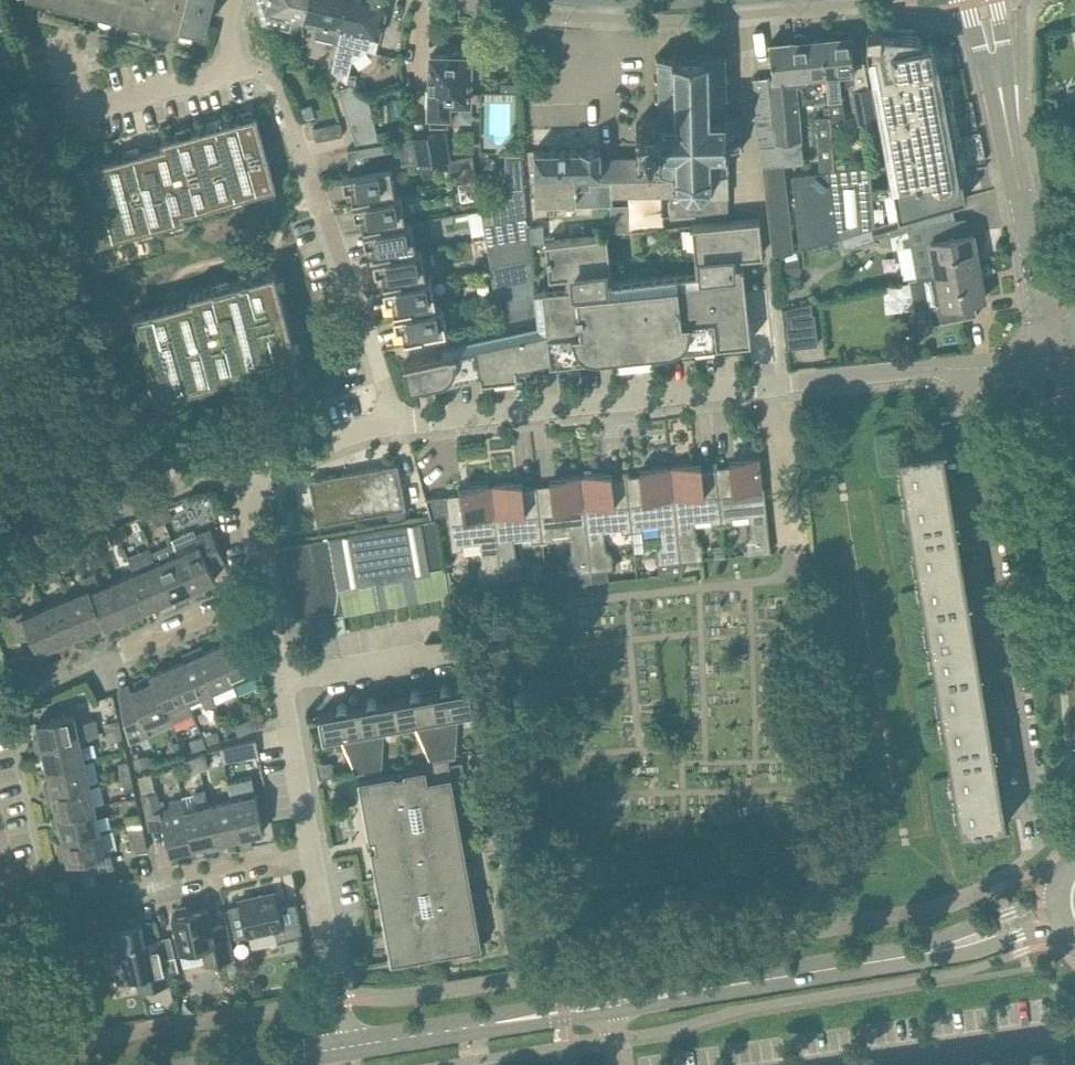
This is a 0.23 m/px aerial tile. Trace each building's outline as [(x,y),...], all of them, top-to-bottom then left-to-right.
[(180,28),(192,31),(194,24),(206,27),(213,0),(70,0),(180,28)] [(304,20),(309,0),(255,0),(257,7),(265,9),(266,11),(283,15),(281,21),(291,24),(293,17),(304,20)] [(318,23),(315,36),(338,42),(340,29),(341,30),(348,0),(309,0),(304,20),(318,23)] [(331,69),(335,72),(347,80),(355,87),(357,73),(349,73),(352,58),(366,49),(376,51),(388,0),(348,0),(341,30),(340,29),(338,42),(331,69)] [(822,38),(828,96),(828,99),(842,98),(841,84),(855,83),(854,70),(851,35),(848,35),(848,34),(847,33),(846,32),(846,31),(845,31),(843,30),(840,30),(839,30),(838,31),(837,32),(836,32),(836,33),(835,34),(835,35),(835,36),(822,38)] [(882,33),(882,30),(867,32),(867,47),(891,182),(897,218),(950,202),(967,197),(943,72),(934,73),(933,64),(935,63),(931,41),(923,43),(921,38),(917,35),(912,34),(882,33)] [(772,256),(774,256),(793,254),(784,166),(804,164),(796,83),(802,82),(803,99),(828,96),(822,38),(806,39),(806,38),(806,37),(805,36),(805,35),(804,34),(802,33),(801,33),(800,33),(798,33),(796,34),(795,35),(794,36),(794,37),(793,38),(793,39),(793,41),(792,41),(792,40),(770,42),(773,75),(753,77),(753,79),(754,79),(772,256)] [(676,215),(728,210),(727,149),(742,149),(741,114),(731,115),(730,74),(726,74),(725,57),(727,57),(727,54),(725,54),(725,53),(724,53),(724,51),(722,52),(722,53),(709,54),(709,50),(674,51),(674,54),(661,55),(661,53),(658,53),(658,55),(657,55),(657,56),(656,56),(656,58),(658,58),(658,76),(654,76),(655,116),(641,117),(641,119),(640,119),(640,123),(636,123),(637,144),(641,144),(642,148),(642,150),(643,150),(644,157),(600,157),(600,147),(534,149),(536,200),(565,199),(566,207),(577,207),(577,204),(612,203),(612,193),(670,193),(671,207),(675,207),(676,215)] [(431,53),(430,124),(448,124),(449,100),(469,100),(470,92),(470,79),(482,79),(482,58),(470,58),(470,54),(466,54),(463,51),(455,51),(452,54),(431,53)] [(366,97),(351,85),(336,90),(346,119),(370,111),(366,97)] [(859,122),(875,119),(870,87),(853,90),(859,122)] [(819,172),(829,171),(828,171),(834,170),(829,108),(823,108),(824,117),(815,118),(819,172)] [(163,145),(79,167),(99,242),(186,219),(184,213),(277,189),(257,114),(161,139),(163,145)] [(315,140),(337,136),(343,135),(340,122),(313,127),(315,140)] [(446,131),(411,137),(415,160),(416,165),(448,160),(450,160),(446,131)] [(415,160),(411,137),(347,148),(352,172),(390,165),(415,160)] [(448,160),(450,171),(473,167),(471,156),(450,160),(448,160)] [(352,172),(343,173),(343,177),(344,177),(346,185),(351,184),(353,197),(395,190),(390,165),(352,172)] [(837,237),(873,225),(897,218),(891,182),(871,186),(869,167),(834,170),(828,171),(829,171),(837,236),(837,237)] [(792,175),(799,247),(837,236),(829,171),(819,172),(792,175)] [(479,199),(486,237),(490,260),(529,251),(524,191),(479,199)] [(363,225),(405,218),(400,193),(353,201),(354,205),(355,205),(356,213),(361,212),(363,225)] [(913,245),(919,276),(935,272),(979,264),(973,232),(961,235),(958,219),(955,219),(950,202),(897,218),(873,225),(837,237),(842,253),(881,241),(881,239),(907,231),(910,246),(913,245)] [(741,255),(763,253),(759,218),(692,225),(697,271),(642,276),(623,279),(612,280),(607,234),(546,240),(549,275),(566,273),(567,284),(535,288),(535,289),(543,288),(547,329),(405,359),(405,361),(409,360),(414,384),(415,383),(415,380),(433,376),(434,387),(436,387),(436,383),(518,375),(516,365),(751,341),(743,266),(742,266),(741,255)] [(374,253),(415,246),(411,221),(363,229),(364,233),(365,233),(366,241),(371,240),(374,253)] [(421,249),(374,257),(374,261),(375,261),(377,269),(382,268),(384,281),(425,274),(421,249)] [(501,322),(534,316),(529,251),(490,260),(501,322)] [(799,272),(798,257),(782,257),(782,273),(799,272)] [(919,277),(908,279),(914,310),(929,307),(932,324),(958,319),(977,315),(974,299),(985,297),(979,264),(935,272),(919,276),(919,277)] [(190,296),(135,311),(157,395),(223,377),(222,373),(298,353),(275,269),(189,292),(190,296)] [(385,289),(387,297),(392,296),(394,310),(436,302),(431,277),(384,286),(385,289)] [(818,345),(813,302),(782,309),(786,348),(818,345)] [(405,337),(446,330),(442,305),(394,313),(395,317),(396,317),(397,325),(402,324),(405,337)] [(941,447),(947,446),(946,445),(900,453),(962,828),(1009,821),(1009,819),(1004,820),(941,447)] [(730,465),(716,467),(722,522),(732,521),(731,516),(749,515),(751,534),(746,541),(748,554),(771,552),(761,456),(729,459),(730,465)] [(153,463),(157,476),(169,472),(165,459),(153,463)] [(701,462),(671,465),(680,561),(703,559),(701,545),(696,540),(694,520),(711,519),(711,523),(722,522),(716,467),(702,468),(701,462)] [(318,524),(406,508),(398,463),(310,479),(318,524)] [(640,474),(626,476),(632,531),(642,530),(642,526),(659,524),(661,544),(657,550),(658,563),(659,575),(682,573),(680,561),(671,465),(640,468),(640,474)] [(612,471),(581,474),(591,570),(592,583),(609,581),(609,580),(608,569),(613,568),(612,554),(606,549),(604,530),(621,528),(622,532),(632,531),(626,476),(612,477),(612,471)] [(551,484),(537,485),(542,540),(552,539),(552,535),(569,533),(571,553),(567,559),(568,573),(578,572),(579,583),(579,584),(592,583),(591,570),(581,474),(550,478),(551,484)] [(542,540),(537,485),(523,487),(522,480),(491,484),(501,580),(523,577),(522,564),(516,559),(514,539),(531,537),(532,541),(542,540)] [(461,493),(425,496),(425,498),(432,498),(436,514),(448,513),(452,549),(463,548),(462,544),(480,542),(482,562),(477,568),(478,582),(501,580),(491,484),(460,487),(461,493)] [(158,507),(164,521),(172,517),(166,504),(158,507)] [(158,507),(151,511),(156,524),(164,521),(158,507)] [(436,519),(431,520),(282,546),(295,615),(316,611),(316,609),(321,608),(327,607),(328,615),(450,593),(436,519)] [(123,523),(114,527),(120,540),(129,536),(123,523)] [(114,527),(107,530),(112,543),(120,540),(114,527)] [(174,542),(178,553),(196,593),(205,589),(203,584),(216,579),(210,566),(225,560),(211,528),(195,534),(193,529),(172,539),(174,542)] [(70,546),(77,559),(85,555),(79,542),(70,546)] [(151,552),(156,562),(171,598),(184,592),(186,598),(196,593),(178,553),(174,542),(151,552)] [(70,546),(63,549),(69,562),(77,559),(70,546)] [(127,557),(134,572),(150,607),(171,598),(156,562),(151,552),(149,547),(127,557)] [(27,564),(33,578),(41,574),(35,561),(27,564)] [(85,577),(90,587),(104,623),(105,626),(127,617),(112,581),(101,586),(95,572),(85,577)] [(112,581),(127,617),(150,607),(134,572),(112,581)] [(68,596),(83,632),(104,623),(90,587),(68,596)] [(68,596),(45,606),(63,647),(72,642),(70,637),(83,632),(68,596)] [(53,651),(63,647),(45,606),(24,615),(22,610),(8,616),(19,640),(31,635),(38,651),(51,646),(53,651)] [(239,636),(216,646),(231,681),(254,671),(239,636)] [(202,645),(192,650),(210,690),(231,681),(216,646),(204,651),(202,645)] [(190,705),(202,700),(205,707),(215,702),(210,690),(192,650),(183,654),(185,659),(173,664),(190,705)] [(173,664),(150,674),(172,721),(193,712),(190,705),(173,664)] [(136,703),(123,709),(130,741),(172,723),(172,721),(150,674),(134,681),(137,686),(131,689),(136,703)] [(441,690),(431,692),(443,757),(454,755),(456,711),(472,708),(472,711),(490,708),(484,686),(470,689),(470,687),(469,685),(459,687),(452,688),(452,687),(451,687),(451,686),(450,685),(449,685),(449,684),(448,684),(447,684),(446,684),(445,684),(444,684),(443,685),(442,685),(442,686),(441,687),(441,688),(441,689),(441,690)] [(411,696),(394,699),(398,721),(415,718),(432,759),(443,757),(431,692),(422,694),(422,693),(421,692),(421,691),(420,691),(420,690),(419,690),(418,690),(418,689),(417,689),(416,689),(415,689),(414,690),(413,690),(412,691),(412,692),(411,692),(411,693),(411,694),(411,695),(411,696)] [(367,704),(357,705),(369,770),(380,768),(382,724),(398,721),(394,699),(377,702),(377,701),(376,700),(376,699),(375,698),(374,698),(373,697),(372,697),(371,697),(370,697),(370,698),(369,698),(368,698),(368,699),(367,700),(367,701),(367,702),(367,703),(367,704)] [(337,709),(320,712),(320,714),(324,735),(341,732),(358,772),(359,772),(369,770),(357,705),(348,707),(348,706),(347,706),(347,705),(346,704),(346,703),(345,703),(344,703),(343,703),(342,703),(341,703),(340,703),(339,704),(338,705),(338,706),(337,706),(337,707),(337,708),(337,709)] [(34,736),(36,747),(80,737),(94,734),(91,719),(81,721),(81,725),(77,726),(74,713),(36,721),(39,735),(34,736)] [(262,715),(248,720),(252,728),(265,723),(262,715)] [(238,734),(252,728),(248,720),(234,726),(238,734)] [(120,729),(119,721),(103,724),(105,732),(120,729)] [(106,740),(122,737),(120,729),(105,732),(106,740)] [(217,732),(204,736),(206,744),(219,740),(217,732)] [(189,741),(192,749),(206,744),(204,736),(189,741)] [(44,756),(47,768),(85,759),(80,737),(36,747),(38,757),(44,756)] [(259,754),(256,739),(220,747),(223,762),(259,754)] [(205,753),(196,756),(200,768),(200,769),(209,766),(205,753)] [(455,755),(454,755),(443,757),(432,759),(423,760),(424,767),(404,771),(405,773),(395,775),(395,772),(359,779),(369,838),(375,837),(377,847),(371,848),(392,961),(434,954),(434,953),(440,952),(440,953),(482,945),(448,757),(455,756),(455,755)] [(148,756),(134,759),(136,767),(150,764),(148,756)] [(200,769),(200,768),(196,756),(189,758),(193,771),(200,769)] [(85,759),(47,768),(50,781),(44,783),(46,793),(90,783),(85,759)] [(119,762),(122,776),(130,774),(127,760),(119,762)] [(327,762),(318,763),(321,776),(334,774),(332,765),(328,766),(327,762)] [(125,790),(133,788),(130,774),(122,776),(125,790)] [(251,834),(264,831),(251,776),(227,782),(231,798),(239,836),(242,848),(253,846),(251,834)] [(52,816),(52,817),(95,807),(90,783),(46,793),(49,803),(54,802),(57,814),(52,816)] [(197,806),(185,809),(192,847),(206,844),(207,849),(217,847),(208,803),(205,789),(194,791),(197,806)] [(185,809),(184,804),(182,797),(169,800),(170,807),(161,809),(156,790),(142,793),(148,821),(162,818),(169,852),(192,847),(185,809)] [(231,798),(208,803),(217,847),(228,845),(227,839),(239,836),(231,798)] [(60,825),(63,838),(100,830),(95,807),(52,817),(54,827),(60,825)] [(125,814),(127,825),(142,822),(139,811),(125,814)] [(127,825),(133,853),(148,850),(142,822),(127,825)] [(63,863),(75,860),(78,875),(114,866),(111,851),(105,852),(100,830),(63,838),(63,840),(57,841),(63,863)] [(240,904),(229,906),(236,937),(247,935),(275,929),(277,939),(301,934),(294,903),(278,906),(275,891),(239,899),(240,904)] [(234,959),(226,923),(212,926),(207,907),(172,915),(180,951),(201,946),(206,965),(234,959)] [(78,921),(73,922),(76,938),(81,936),(86,935),(91,928),(88,920),(88,919),(78,921)] [(169,984),(160,944),(147,948),(141,922),(106,929),(118,981),(136,977),(139,990),(169,984)] [(292,939),(278,943),(281,953),(294,949),(292,939)] [(964,1064),(1049,1064),(1047,1053),(964,1064)]
